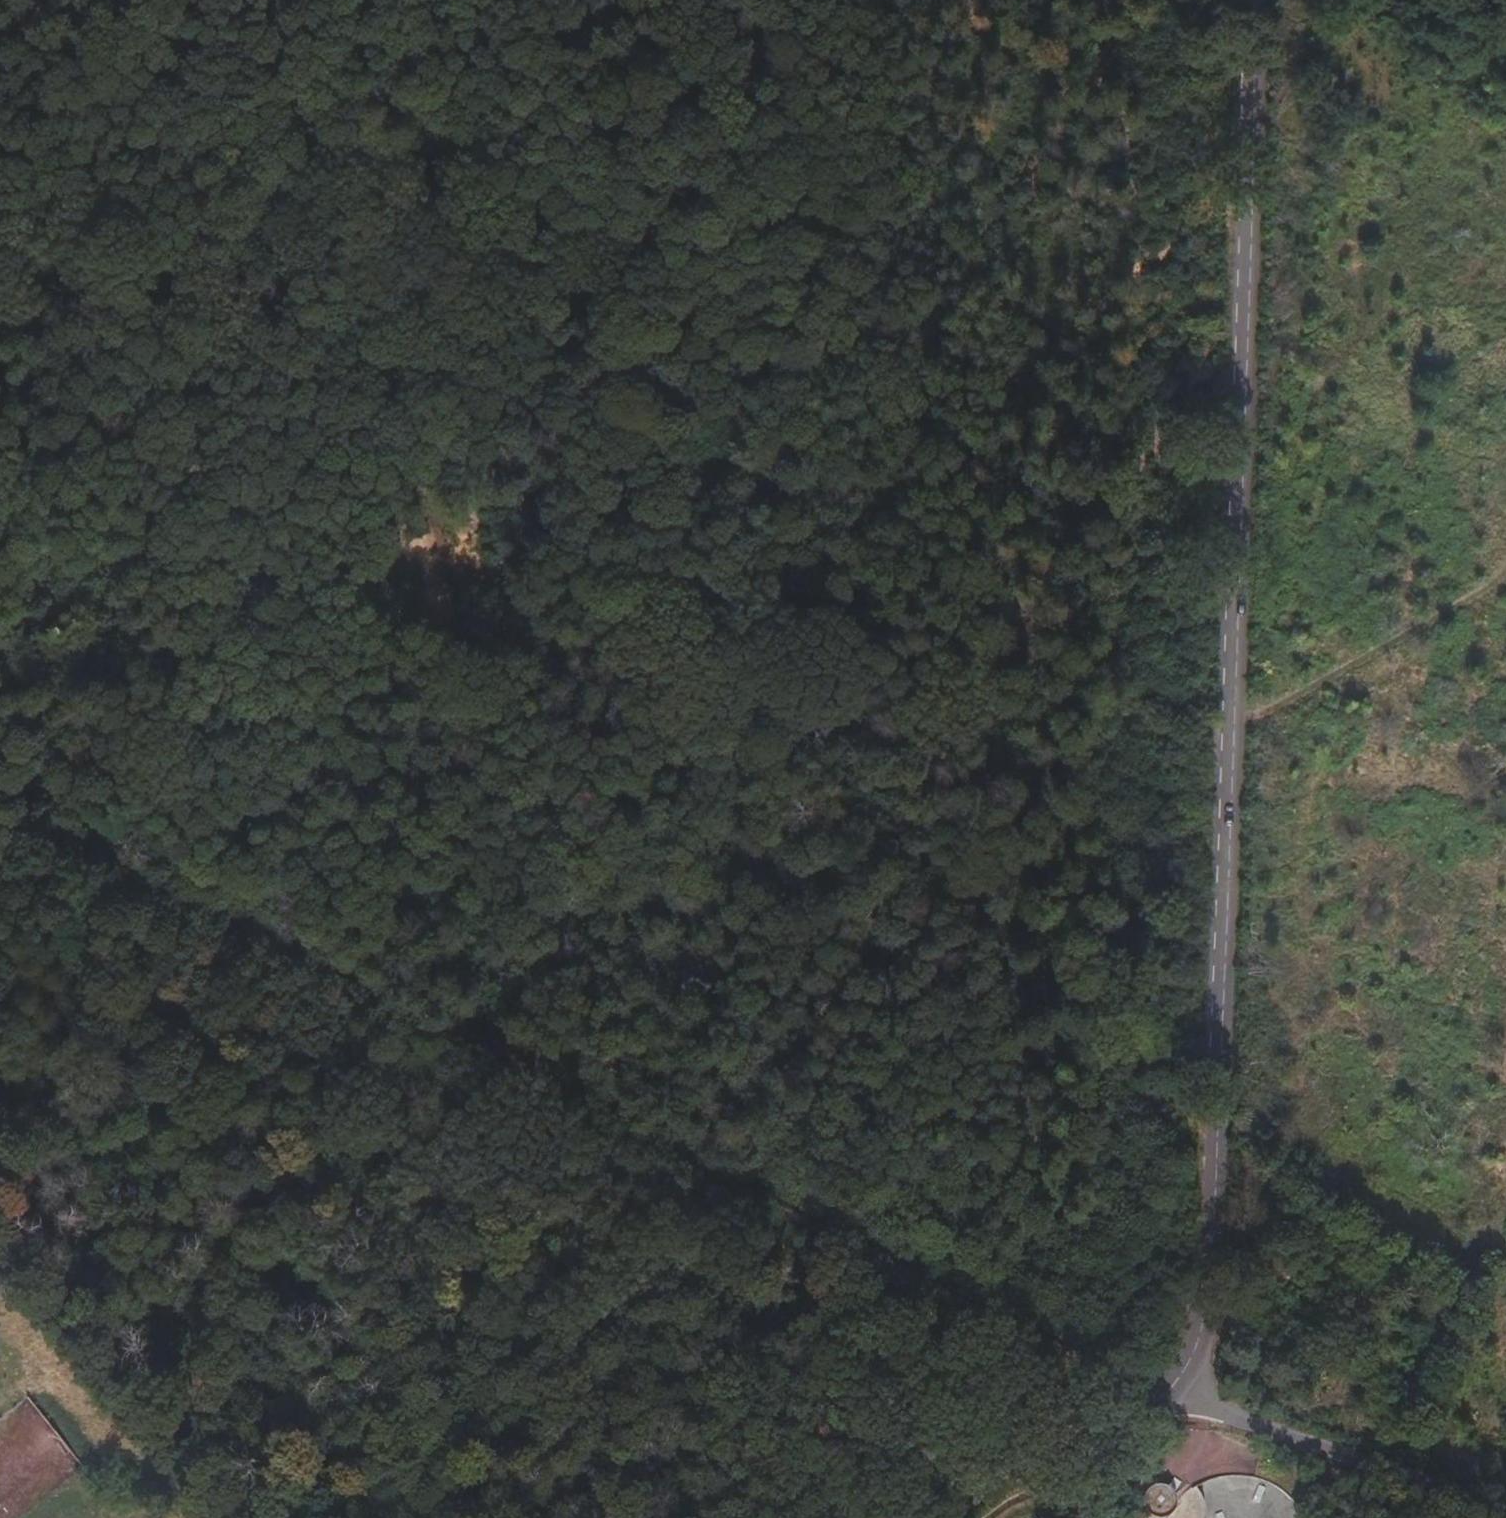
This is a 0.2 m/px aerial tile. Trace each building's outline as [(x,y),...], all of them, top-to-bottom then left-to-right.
[(1303,1517),(1294,1503),(1284,1492),(1271,1483),(1257,1477),(1242,1474),(1226,1473),(1211,1476),(1196,1481),(1193,1483),(1192,1481),(1185,1473),(1176,1467),(1167,1464),(1156,1463),(1146,1465),(1137,1469),(1129,1476),(1123,1485),(1120,1495),(1119,1505),(1121,1515),(1122,1517),(1303,1517)]
